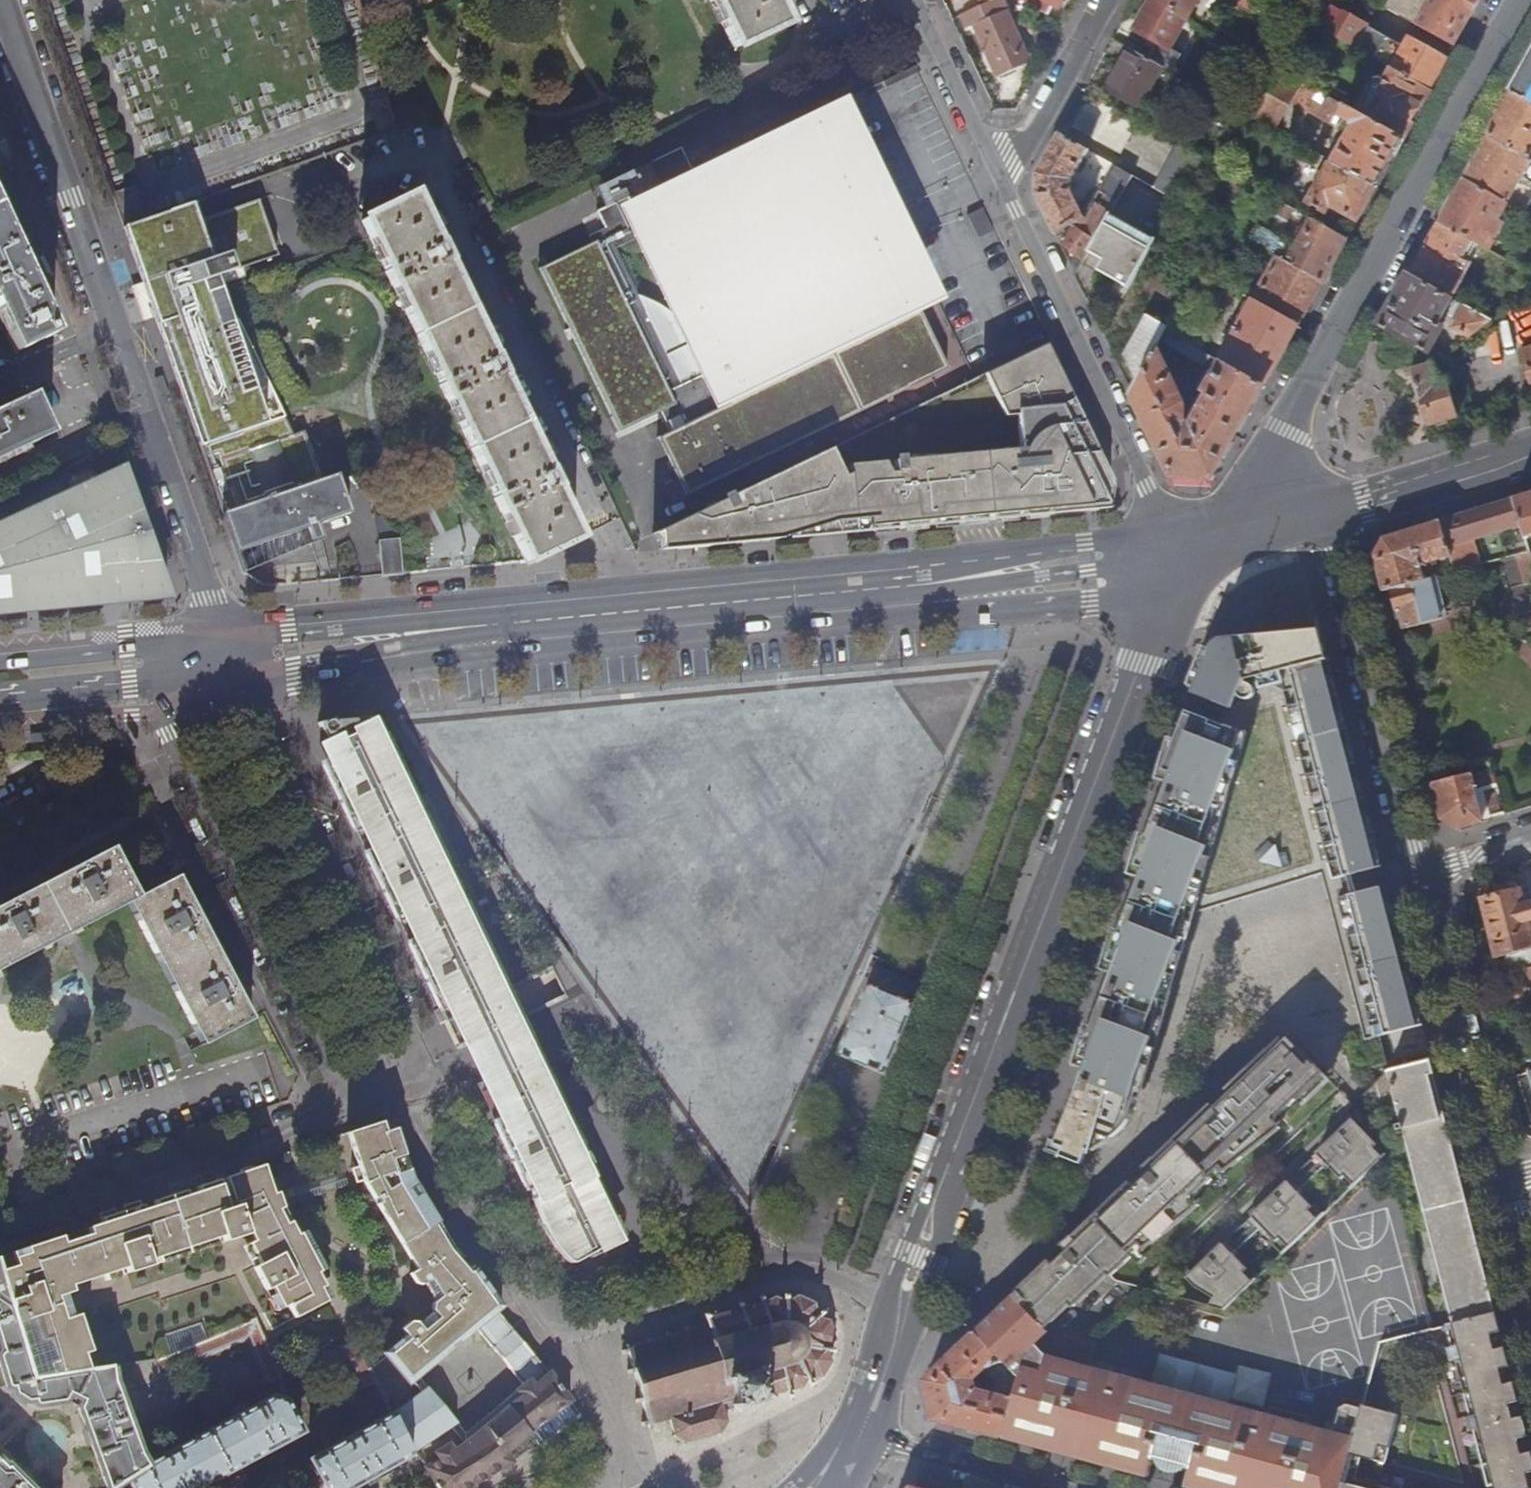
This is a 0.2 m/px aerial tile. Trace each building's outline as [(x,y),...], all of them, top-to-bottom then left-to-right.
[(734,50),(782,26),(770,0),(710,0),(734,50)] [(961,16),(966,27),(972,24),(998,77),(1030,61),(1004,6),(1000,8),(996,0),(993,0),(986,4),(985,4),(961,16)] [(1021,0),(1046,14),(1052,3),(1058,7),(1061,0),(1021,0)] [(1155,0),(1152,0),(1135,29),(1158,41),(1148,58),(1163,67),(1170,71),(1180,53),(1171,48),(1187,18),(1155,0)] [(1187,18),(1197,0),(1155,0),(1187,18)] [(1253,12),(1260,0),(1232,0),(1253,12)] [(1478,0),(1391,0),(1386,10),(1452,47),(1478,0)] [(1342,13),(1330,35),(1391,70),(1392,70),(1428,90),(1444,60),(1409,40),(1404,48),(1342,13)] [(1148,58),(1130,48),(1106,90),(1139,108),(1163,67),(1148,58)] [(1511,90),(1530,101),(1530,55),(1511,90)] [(1244,112),(1272,128),(1287,100),(1335,127),(1341,117),(1350,122),(1354,129),(1352,132),(1348,130),(1342,140),(1347,143),(1335,163),(1374,186),(1401,138),(1356,112),(1343,105),(1330,98),(1271,64),(1244,112)] [(1373,82),(1356,112),(1401,138),(1428,90),(1392,70),(1384,83),(1378,80),(1376,81),(1373,82)] [(1334,89),(1330,98),(1343,105),(1348,97),(1334,89)] [(1511,90),(1486,134),(1530,159),(1530,101),(1511,90)] [(1137,122),(1088,94),(1069,126),(1119,154),(1137,122)] [(905,387),(906,388),(946,369),(918,311),(913,313),(912,311),(909,312),(813,115),(817,113),(816,110),(691,171),(680,148),(650,163),(661,186),(644,194),(629,201),(627,197),(596,213),(608,238),(595,244),(594,242),(538,269),(618,433),(660,412),(670,432),(657,439),(684,495),(685,497),(687,496),(686,494),(745,465),(808,434),(905,387)] [(1486,134),(1462,178),(1506,202),(1527,166),(1530,168),(1530,170),(1530,159),(1486,134)] [(1083,217),(1086,216),(1075,196),(1086,192),(1085,181),(1073,179),(1088,151),(1059,135),(1036,175),(1036,194),(1056,235),(1071,225),(1083,217)] [(1153,188),(1177,201),(1201,158),(1177,144),(1153,188)] [(1335,163),(1331,162),(1308,204),(1324,213),(1328,204),(1356,220),(1374,186),(1335,163)] [(661,186),(650,163),(633,171),(644,194),(661,186)] [(1115,203),(1121,192),(1128,181),(1131,175),(1125,172),(1118,168),(1113,165),(1107,176),(1099,192),(1110,198),(1104,209),(1110,212),(1115,203)] [(1506,202),(1462,178),(1437,221),(1470,239),(1477,243),(1486,248),(1493,236),(1495,235),(1501,223),(1496,220),(1506,202)] [(128,218),(148,209),(136,183),(117,191),(128,218)] [(573,538),(409,199),(362,221),(361,222),(369,238),(526,562),(573,538)] [(1293,210),(1273,199),(1261,221),(1280,232),(1293,210)] [(193,200),(121,225),(198,445),(282,416),(237,319),(216,327),(205,294),(219,289),(214,277),(274,254),(255,200),(200,219),(193,200)] [(1097,205),(1089,220),(1083,217),(1071,225),(1074,230),(1062,237),(1071,250),(1074,252),(1069,261),(1075,275),(1087,253),(1110,213),(1110,212),(1104,209),(1097,205)] [(1156,239),(1110,213),(1087,253),(1104,262),(1099,271),(1117,281),(1111,291),(1123,297),(1153,244),(1156,239)] [(1277,257),(1321,282),(1345,240),(1310,220),(1304,233),(1300,231),(1298,235),(1302,237),(1293,252),(1284,247),(1285,245),(1257,229),(1250,242),(1277,257)] [(1470,239),(1437,221),(1409,273),(1450,297),(1466,266),(1466,261),(1460,258),(1470,239)] [(11,355),(52,336),(26,279),(30,277),(24,264),(20,266),(0,224),(0,330),(11,355)] [(1477,243),(1470,239),(1460,258),(1466,261),(1477,243)] [(1253,300),(1297,325),(1321,282),(1277,257),(1253,300)] [(1450,297),(1409,273),(1379,325),(1424,351),(1427,353),(1442,325),(1436,322),(1450,297)] [(1222,362),(1263,385),(1297,325),(1253,300),(1219,361),(1222,362)] [(1471,337),(1491,320),(1462,304),(1455,316),(1458,317),(1452,327),(1471,337)] [(1124,355),(1138,382),(1157,348),(1161,340),(1167,331),(1168,327),(1146,315),(1124,355)] [(1193,346),(1167,331),(1161,340),(1188,356),(1193,346)] [(755,485),(739,492),(739,493),(737,496),(736,499),(737,503),(732,506),(728,498),(658,532),(660,550),(778,539),(837,521),(851,520),(852,532),(901,527),(975,520),(1051,513),(1107,508),(1109,486),(1041,346),(818,455),(755,485)] [(1529,347),(1522,350),(1530,378),(1530,347),(1529,347)] [(1172,476),(1212,477),(1263,385),(1222,362),(1204,393),(1208,395),(1191,426),(1185,424),(1186,405),(1157,348),(1138,382),(1132,393),(1172,476)] [(1437,383),(1432,364),(1411,370),(1428,425),(1458,416),(1447,380),(1437,383)] [(50,437),(32,396),(0,411),(0,460),(50,437)] [(282,416),(198,445),(236,553),(262,545),(269,561),(320,539),(315,524),(349,513),(335,473),(319,479),(303,429),(292,433),(282,416)] [(808,434),(745,465),(755,485),(818,455),(808,434)] [(118,602),(166,598),(121,470),(68,495),(118,602)] [(1512,498),(1524,539),(1530,537),(1530,493),(1512,498)] [(46,513),(88,605),(118,602),(68,495),(0,526),(0,534),(46,513)] [(1524,539),(1512,498),(1440,521),(1449,557),(1454,571),(1515,555),(1528,552),(1524,539)] [(88,605),(46,513),(0,534),(0,559),(24,611),(88,605)] [(1449,557),(1440,521),(1370,540),(1357,558),(1370,599),(1376,596),(1423,581),(1419,566),(1449,557)] [(381,578),(401,576),(398,541),(377,543),(381,578)] [(262,545),(236,553),(243,574),(269,561),(262,545)] [(1530,557),(1528,552),(1515,555),(1516,558),(1504,562),(1525,627),(1530,625),(1530,561),(1530,557)] [(24,611),(0,559),(0,614),(24,611)] [(1444,624),(1437,602),(1442,601),(1435,578),(1423,581),(1376,596),(1390,641),(1444,624)] [(1383,868),(1321,630),(1227,637),(1224,638),(1220,639),(1216,641),(1212,648),(1206,645),(1188,684),(1197,688),(1195,693),(1203,696),(1196,713),(1188,710),(1182,725),(1176,738),(1169,737),(1157,778),(1169,782),(1148,834),(1141,832),(1129,873),(1140,879),(1126,915),(1120,930),(1113,928),(1100,969),(1113,973),(1092,1025),(1084,1023),(1072,1064),(1084,1070),(1057,1138),(1056,1141),(1052,1152),(1081,1164),(1087,1150),(1091,1151),(1110,1138),(1122,1127),(1127,1119),(1132,1110),(1136,1098),(1139,1099),(1183,953),(1172,949),(1176,935),(1179,936),(1187,912),(1322,872),(1338,867),(1341,880),(1343,880),(1383,868)] [(441,1011),(452,1006),(457,1016),(469,1041),(476,1055),(488,1079),(476,1084),(493,1120),(491,1121),(524,1192),(529,1190),(533,1206),(536,1217),(541,1227),(545,1236),(550,1244),(558,1254),(563,1260),(565,1262),(568,1263),(571,1263),(574,1263),(585,1257),(590,1254),(592,1257),(617,1245),(614,1240),(608,1226),(617,1222),(574,1149),(582,1145),(527,1031),(520,1016),(508,991),(385,734),(383,735),(376,739),(366,719),(336,722),(344,738),(328,745),(327,743),(328,757),(319,762),(353,832),(355,831),(367,826),(376,845),(364,850),(362,852),(396,922),(398,921),(410,916),(419,935),(407,940),(405,941),(439,1012),(441,1011)] [(344,738),(336,722),(322,724),(327,743),(328,745),(344,738)] [(1493,777),(1491,769),(1479,772),(1482,780),(1493,777)] [(1479,789),(1476,781),(1473,782),(1471,774),(1432,785),(1441,820),(1459,829),(1482,822),(1473,790),(1479,789)] [(376,845),(367,826),(355,831),(364,850),(376,845)] [(123,886),(198,1028),(247,1002),(232,973),(240,969),(246,963),(239,952),(225,960),(195,903),(202,899),(208,892),(201,881),(187,889),(172,860),(131,882),(104,831),(0,886),(0,950),(123,886)] [(1338,867),(1322,872),(1327,891),(1363,1028),(1365,1035),(1382,1031),(1346,897),(1375,889),(1373,881),(1345,889),(1344,886),(1343,880),(1341,880),(1338,867)] [(1498,883),(1501,892),(1511,889),(1509,881),(1498,883)] [(1387,886),(1375,889),(1381,909),(1392,905),(1387,886)] [(1522,903),(1518,887),(1511,889),(1501,892),(1482,896),(1499,958),(1508,955),(1530,948),(1530,901),(1522,903)] [(1375,889),(1346,897),(1382,1031),(1383,1035),(1422,1026),(1421,1021),(1392,905),(1381,909),(1375,889)] [(419,935),(410,916),(398,921),(407,940),(419,935)] [(1508,955),(1504,961),(1508,975),(1514,979),(1511,984),(1514,997),(1521,1000),(1529,998),(1530,1005),(1530,948),(1508,955)] [(866,962),(829,1049),(875,1068),(912,981),(866,962)] [(469,1041),(457,1016),(452,1006),(441,1011),(458,1046),(469,1041)] [(1324,1072),(1288,1034),(1240,1079),(1230,1089),(1234,1094),(1218,1109),(1213,1104),(1210,1107),(1159,1157),(1157,1158),(1155,1156),(1145,1166),(1146,1168),(1151,1173),(1136,1186),(1132,1182),(1129,1185),(1075,1236),(1073,1234),(1063,1244),(1069,1250),(1055,1264),(1051,1259),(1048,1261),(1016,1293),(1014,1294),(1001,1307),(1036,1342),(1049,1330),(1046,1326),(1047,1325),(1069,1304),(1073,1307),(1109,1273),(1111,1275),(1133,1255),(1134,1256),(1185,1216),(1200,1204),(1194,1197),(1214,1178),(1215,1179),(1266,1139),(1281,1127),(1274,1120),(1324,1072)] [(1446,1324),(1495,1311),(1421,1056),(1378,1069),(1446,1324)] [(1519,1075),(1530,1114),(1530,1071),(1519,1075)] [(1346,1175),(1355,1185),(1381,1159),(1384,1157),(1375,1147),(1378,1144),(1356,1120),(1357,1119),(1350,1113),(1327,1135),(1332,1140),(1318,1153),(1323,1159),(1343,1178),(1346,1175)] [(411,1180),(393,1129),(378,1122),(344,1133),(356,1167),(360,1181),(413,1269),(407,1274),(413,1284),(419,1285),(421,1284),(433,1300),(430,1302),(429,1309),(436,1317),(421,1330),(414,1322),(407,1320),(398,1328),(403,1334),(381,1352),(383,1355),(367,1370),(373,1382),(389,1414),(410,1454),(413,1461),(417,1459),(425,1472),(429,1471),(439,1487),(469,1487),(512,1462),(505,1451),(569,1402),(571,1401),(546,1368),(545,1369),(533,1354),(511,1371),(522,1384),(515,1390),(520,1395),(463,1441),(450,1425),(456,1420),(427,1384),(421,1390),(412,1379),(418,1373),(475,1326),(491,1346),(512,1328),(497,1309),(501,1306),(472,1268),(470,1269),(451,1247),(411,1180)] [(625,1235),(582,1145),(574,1149),(617,1222),(608,1226),(614,1240),(625,1235)] [(1323,1159),(1318,1153),(1289,1180),(1294,1186),(1323,1159)] [(275,1210),(280,1208),(275,1193),(270,1194),(260,1166),(222,1179),(231,1207),(224,1209),(215,1180),(193,1188),(201,1210),(189,1215),(181,1192),(151,1202),(152,1206),(140,1210),(136,1201),(121,1206),(122,1211),(114,1214),(113,1209),(96,1214),(99,1224),(85,1228),(87,1235),(61,1244),(58,1237),(0,1256),(0,1280),(13,1321),(31,1316),(38,1340),(46,1337),(53,1360),(45,1363),(49,1376),(85,1371),(80,1353),(87,1351),(76,1315),(68,1317),(59,1288),(123,1268),(125,1273),(150,1266),(148,1259),(219,1236),(221,1242),(256,1231),(265,1250),(251,1257),(255,1265),(251,1267),(262,1290),(268,1288),(279,1309),(285,1306),(291,1318),(323,1302),(317,1289),(321,1287),(314,1274),(321,1270),(300,1232),(293,1236),(287,1222),(282,1224),(275,1210)] [(360,1181),(356,1167),(349,1169),(354,1183),(360,1181)] [(1273,1244),(1283,1253),(1326,1212),(1316,1202),(1313,1205),(1294,1186),(1289,1180),(1286,1178),(1250,1212),(1253,1215),(1259,1221),(1276,1240),(1273,1244)] [(1224,1243),(1230,1249),(1259,1221),(1253,1215),(1224,1243)] [(1206,1251),(1183,1274),(1189,1280),(1190,1279),(1196,1285),(1215,1297),(1211,1305),(1224,1309),(1227,1306),(1254,1281),(1245,1271),(1248,1268),(1230,1249),(1224,1243),(1211,1255),(1206,1251)] [(5,1386),(7,1387),(11,1386),(13,1394),(24,1400),(31,1399),(32,1402),(36,1404),(61,1401),(66,1392),(79,1401),(75,1408),(105,1487),(110,1487),(125,1479),(130,1487),(194,1487),(266,1449),(267,1450),(278,1444),(278,1443),(299,1431),(283,1401),(269,1397),(143,1465),(137,1457),(129,1432),(135,1430),(131,1417),(124,1419),(107,1368),(85,1371),(49,1376),(30,1378),(28,1369),(13,1321),(0,1280),(0,1370),(5,1386)] [(830,1320),(827,1318),(824,1320),(816,1317),(822,1312),(820,1309),(814,1314),(812,1306),(815,1302),(813,1301),(810,1303),(798,1298),(797,1293),(794,1293),(794,1298),(787,1302),(786,1294),(782,1294),(783,1302),(775,1299),(775,1295),(771,1295),(771,1300),(763,1304),(761,1296),(757,1298),(759,1305),(741,1309),(740,1303),(736,1304),(738,1310),(708,1319),(706,1314),(703,1315),(706,1325),(688,1331),(687,1326),(684,1328),(685,1332),(670,1337),(668,1332),(664,1333),(666,1338),(650,1343),(649,1338),(645,1339),(647,1344),(630,1350),(628,1344),(625,1346),(626,1351),(621,1353),(622,1356),(627,1355),(632,1370),(627,1372),(628,1375),(633,1374),(640,1398),(635,1401),(636,1404),(640,1403),(646,1422),(641,1423),(642,1427),(647,1426),(648,1430),(652,1428),(651,1425),(667,1420),(672,1435),(671,1436),(671,1438),(674,1438),(685,1443),(686,1445),(688,1444),(688,1442),(717,1433),(718,1435),(721,1433),(720,1431),(725,1423),(727,1422),(727,1420),(725,1420),(722,1411),(734,1407),(737,1409),(737,1410),(742,1409),(741,1407),(742,1405),(759,1399),(759,1401),(761,1400),(762,1403),(766,1401),(765,1398),(766,1398),(766,1396),(783,1391),(786,1399),(790,1398),(787,1388),(798,1388),(799,1391),(802,1391),(801,1386),(806,1379),(810,1386),(812,1384),(809,1377),(818,1376),(820,1380),(823,1378),(821,1374),(828,1363),(832,1363),(832,1360),(828,1359),(824,1351),(832,1351),(833,1349),(826,1347),(830,1340),(834,1340),(835,1337),(831,1335),(828,1323),(830,1320)] [(1036,1342),(1001,1307),(975,1331),(1019,1377),(1017,1386),(1015,1396),(1004,1436),(1040,1446),(1053,1449),(1056,1439),(1101,1452),(1098,1461),(1112,1465),(1118,1467),(1142,1380),(1045,1355),(1035,1344),(1036,1342)] [(1495,1311),(1446,1324),(1453,1347),(1456,1360),(1469,1410),(1518,1398),(1495,1311)] [(281,1378),(253,1319),(203,1340),(167,1355),(151,1361),(155,1372),(246,1336),(269,1383),(281,1378)] [(160,1340),(167,1355),(203,1340),(197,1324),(160,1340)] [(533,1354),(512,1328),(491,1346),(511,1371),(533,1354)] [(976,1385),(974,1378),(975,1371),(980,1366),(982,1367),(985,1365),(1005,1377),(1004,1382),(1017,1386),(1019,1377),(975,1331),(925,1379),(935,1417),(1004,1436),(1015,1396),(1002,1392),(976,1385)] [(367,1370),(351,1341),(296,1375),(302,1384),(347,1356),(364,1387),(373,1382),(367,1370)] [(1167,1479),(1198,1364),(1161,1355),(1153,1383),(1142,1380),(1118,1467),(1148,1475),(1152,1457),(1155,1458),(1155,1461),(1155,1465),(1155,1468),(1157,1471),(1159,1473),(1161,1476),(1164,1477),(1167,1479)] [(49,1376),(45,1363),(28,1369),(30,1378),(49,1376)] [(1238,1406),(1227,1403),(1234,1374),(1198,1364),(1167,1479),(1170,1479),(1174,1479),(1177,1478),(1179,1476),(1182,1474),(1184,1472),(1185,1469),(1187,1466),(1190,1468),(1185,1484),(1199,1487),(1217,1487),(1238,1406)] [(427,1384),(418,1373),(412,1379),(421,1390),(427,1384)] [(1017,1386),(1004,1382),(1002,1392),(1015,1396),(1017,1386)] [(465,1431),(456,1420),(450,1425),(463,1441),(520,1395),(515,1390),(465,1431)] [(1518,1398),(1469,1410),(1470,1416),(1474,1429),(1488,1485),(1494,1484),(1495,1487),(1530,1487),(1530,1448),(1518,1398)] [(538,1445),(579,1413),(569,1402),(505,1451),(512,1462),(536,1443),(538,1445)] [(1363,1403),(1339,1487),(1397,1487),(1378,1483),(1365,1480),(1354,1477),(1360,1456),(1384,1462),(1397,1413),(1363,1403)] [(1361,1408),(1347,1404),(1340,1409),(1334,1431),(1238,1406),(1217,1487),(1339,1487),(1361,1408)] [(389,1414),(306,1460),(322,1487),(348,1487),(365,1479),(365,1480),(375,1474),(374,1473),(410,1454),(389,1414)] [(1101,1452),(1056,1439),(1053,1449),(1098,1461),(1101,1452)] [(1053,1449),(1040,1446),(1040,1447),(1111,1466),(1112,1465),(1098,1461),(1053,1449)] [(8,1467),(0,1459),(0,1487),(28,1487),(8,1467)]
